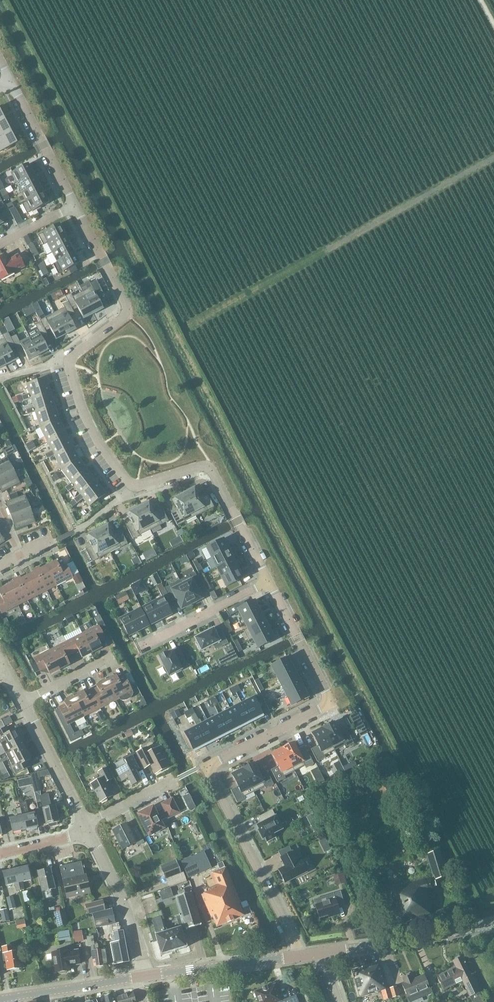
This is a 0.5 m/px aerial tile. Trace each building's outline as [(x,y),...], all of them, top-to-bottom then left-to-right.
[(11,131),(5,120),(0,122),(0,137),(11,131)] [(4,150),(5,150),(6,150),(7,150),(8,149),(9,149),(10,148),(10,147),(10,146),(17,143),(11,131),(0,137),(0,152),(4,150)] [(12,173),(17,183),(33,174),(32,171),(33,170),(30,166),(29,166),(28,164),(12,173)] [(35,177),(33,174),(17,183),(21,192),(38,183),(37,180),(38,180),(36,177),(35,177)] [(39,186),(38,183),(21,192),(26,202),(27,202),(43,193),(42,190),(42,189),(40,185),(39,186)] [(22,204),(27,214),(49,203),(46,195),(45,196),(43,193),(27,202),(26,202),(22,204)] [(60,224),(38,235),(44,245),(48,243),(64,234),(63,232),(64,231),(60,224)] [(48,243),(53,252),(69,244),(68,242),(69,241),(67,237),(66,237),(64,234),(48,243)] [(69,244),(53,252),(58,262),(74,253),(73,250),(74,250),(71,245),(70,246),(69,244)] [(58,262),(54,264),(59,274),(63,272),(80,263),(78,261),(79,261),(77,256),(76,256),(74,253),(58,262)] [(24,267),(18,255),(8,260),(5,255),(2,257),(0,256),(0,278),(1,280),(15,273),(14,272),(24,267)] [(92,287),(82,292),(94,314),(104,309),(97,295),(103,292),(97,280),(90,284),(92,287)] [(66,297),(68,302),(72,308),(77,305),(84,319),(94,314),(82,292),(73,297),(71,294),(66,297)] [(65,308),(55,313),(66,334),(76,329),(69,316),(74,313),(72,308),(68,302),(63,304),(65,308)] [(44,314),(38,317),(41,322),(44,329),(49,326),(56,340),(66,334),(55,313),(45,318),(44,314)] [(37,328),(27,333),(39,355),(49,350),(42,337),(47,334),(44,329),(41,322),(36,325),(37,328)] [(0,341),(0,354),(6,365),(16,360),(9,347),(14,344),(11,338),(8,333),(3,335),(5,339),(0,341)] [(11,338),(14,344),(17,349),(22,347),(29,360),(39,355),(30,338),(20,343),(18,338),(16,335),(11,338)] [(22,396),(24,401),(32,398),(31,398),(51,392),(47,378),(27,384),(30,393),(22,396)] [(26,409),(28,414),(36,412),(56,406),(51,392),(31,398),(32,398),(34,407),(26,409)] [(36,412),(41,428),(60,420),(56,406),(36,412)] [(41,428),(48,442),(67,433),(60,420),(41,428)] [(47,459),(55,455),(73,446),(67,433),(48,442),(52,451),(45,455),(47,459)] [(45,451),(43,445),(28,450),(30,456),(45,451)] [(12,446),(4,450),(7,457),(15,452),(12,446)] [(62,469),(62,470),(80,459),(73,446),(55,455),(62,469)] [(14,470),(7,457),(0,461),(0,477),(14,470)] [(62,470),(72,483),(89,470),(80,459),(62,470)] [(2,493),(21,483),(14,470),(0,477),(0,490),(2,493)] [(75,487),(81,494),(97,482),(89,470),(72,483),(65,488),(69,492),(75,487)] [(77,503),(84,498),(90,506),(106,494),(97,482),(81,494),(74,499),(77,503)] [(193,487),(184,492),(196,516),(214,507),(208,495),(202,498),(197,488),(194,489),(193,487)] [(196,516),(184,492),(175,496),(176,498),(173,500),(179,510),(171,513),(178,526),(196,516)] [(7,508),(11,516),(31,509),(26,495),(6,502),(7,508)] [(147,501),(138,506),(151,530),(169,521),(162,509),(156,512),(151,502),(148,503),(147,501)] [(151,530),(138,506),(130,510),(131,512),(128,514),(133,524),(127,527),(133,539),(151,530)] [(11,516),(14,525),(16,530),(36,523),(31,509),(11,516)] [(107,524),(97,529),(110,553),(128,544),(122,531),(115,535),(110,525),(108,526),(107,524)] [(24,531),(27,540),(44,535),(41,525),(24,531)] [(110,553),(97,529),(89,533),(90,535),(87,536),(92,546),(86,549),(92,562),(110,553)] [(174,529),(168,531),(171,538),(177,536),(174,529)] [(207,548),(212,558),(228,549),(223,539),(207,548)] [(212,558),(217,567),(233,559),(228,549),(212,558)] [(217,567),(222,577),(238,569),(233,559),(217,567)] [(57,562),(47,567),(56,585),(72,577),(66,565),(60,569),(57,562)] [(46,590),(56,585),(47,567),(41,570),(39,567),(36,569),(46,590)] [(37,595),(46,590),(36,569),(32,571),(33,574),(28,577),(37,595)] [(238,569),(222,577),(227,587),(243,579),(238,569)] [(195,572),(180,580),(192,604),(202,598),(196,587),(201,584),(195,572)] [(27,600),(37,595),(28,577),(22,580),(20,577),(17,579),(27,600)] [(14,584),(8,587),(18,605),(27,600),(17,579),(13,581),(14,584)] [(180,580),(165,588),(171,600),(176,597),(182,609),(192,604),(180,580)] [(136,584),(131,586),(135,595),(140,593),(136,584)] [(0,599),(0,610),(1,613),(18,605),(8,587),(0,591),(0,593),(3,598),(0,599)] [(163,598),(153,603),(161,619),(171,614),(165,602),(171,600),(165,588),(159,591),(163,598)] [(239,611),(244,619),(260,611),(254,601),(246,605),(244,602),(228,610),(230,615),(239,611)] [(161,619),(153,603),(143,608),(151,624),(161,619)] [(141,610),(131,615),(139,631),(149,626),(141,610)] [(244,631),(264,620),(260,611),(244,619),(239,621),(241,625),(246,623),(248,628),(244,631)] [(139,631),(131,615),(121,620),(129,636),(139,631)] [(202,619),(207,628),(212,625),(207,616),(202,619)] [(244,631),(249,640),(269,630),(264,620),(244,631)] [(98,627),(83,635),(92,653),(102,648),(98,641),(105,638),(102,633),(107,630),(103,621),(97,624),(98,627)] [(207,632),(195,638),(201,651),(214,645),(216,649),(228,643),(222,632),(217,635),(214,629),(207,632)] [(269,630),(249,640),(249,641),(253,638),(258,648),(274,640),(269,630)] [(83,635),(66,643),(72,655),(79,651),(82,658),(92,653),(83,635)] [(66,643),(50,651),(59,669),(69,664),(66,658),(72,655),(66,643)] [(238,658),(232,645),(225,649),(227,655),(216,660),(219,667),(231,662),(238,658)] [(50,675),(59,669),(50,651),(34,660),(40,671),(46,668),(50,675)] [(167,652),(159,657),(169,676),(182,669),(180,665),(186,662),(180,651),(174,654),(173,651),(168,653),(167,652)] [(288,658),(272,666),(277,676),(293,668),(288,658)] [(293,668),(277,676),(282,686),(298,678),(293,668)] [(107,678),(105,679),(116,700),(119,698),(120,700),(122,701),(124,701),(126,700),(129,699),(131,697),(132,696),(133,694),(132,692),(124,675),(117,679),(116,677),(115,677),(114,675),(112,676),(110,676),(108,677),(107,678)] [(298,678),(282,686),(287,695),(303,687),(298,678)] [(100,708),(116,700),(105,679),(102,680),(100,682),(97,683),(98,686),(97,687),(98,689),(91,692),(97,703),(100,708)] [(303,687),(287,695),(292,705),(308,697),(303,687)] [(75,694),(73,695),(84,716),(100,708),(97,703),(91,692),(85,695),(84,693),(82,694),(81,692),(78,693),(75,694)] [(67,725),(84,716),(73,695),(70,697),(67,698),(65,700),(66,702),(64,703),(65,705),(59,709),(67,725)] [(254,698),(242,704),(251,721),(263,715),(254,698)] [(242,704),(231,710),(239,727),(251,721),(242,704)] [(231,710),(219,715),(228,732),(239,727),(231,710)] [(219,715),(208,721),(217,738),(228,732),(219,715)] [(208,721),(196,727),(205,744),(217,738),(208,721)] [(334,723),(323,728),(335,751),(345,745),(346,748),(354,743),(347,731),(340,734),(334,723)] [(205,744),(196,727),(184,733),(193,750),(205,744)] [(0,731),(0,742),(6,753),(23,745),(19,738),(21,737),(18,731),(16,732),(15,730),(9,733),(7,729),(6,728),(0,731)] [(323,728),(313,734),(319,745),(311,749),(318,762),(326,758),(325,756),(335,751),(323,728)] [(294,743),(284,749),(295,771),(305,766),(306,768),(314,764),(305,746),(297,750),(294,743)] [(23,745),(6,753),(11,763),(8,764),(11,769),(14,775),(29,767),(27,762),(31,760),(30,758),(31,757),(28,751),(27,752),(23,745)] [(147,748),(136,753),(144,769),(151,766),(155,774),(167,768),(163,760),(165,759),(159,748),(149,753),(147,748)] [(295,771),(284,749),(273,754),(279,766),(271,770),(278,782),(286,778),(285,776),(295,771)] [(135,770),(141,766),(134,753),(127,756),(128,759),(124,761),(126,765),(116,770),(122,782),(128,779),(132,786),(141,782),(135,770)] [(345,772),(340,761),(334,764),(339,775),(345,772)] [(254,764),(243,769),(255,792),(265,786),(266,789),(274,784),(267,772),(260,776),(254,764)] [(101,779),(90,785),(99,803),(101,802),(102,803),(106,801),(106,799),(112,796),(106,783),(111,780),(106,769),(98,772),(101,779)] [(255,792),(243,769),(232,775),(238,786),(231,790),(238,803),(246,799),(245,797),(255,792)] [(39,773),(31,774),(31,776),(33,785),(35,793),(36,793),(39,792),(42,791),(39,780),(40,780),(39,773)] [(41,800),(41,802),(46,825),(49,824),(49,826),(51,827),(56,826),(56,824),(56,823),(59,822),(55,806),(51,807),(48,794),(40,796),(41,800)] [(164,809),(155,814),(152,808),(139,815),(149,835),(163,828),(159,822),(168,817),(169,818),(179,813),(172,800),(162,805),(164,809)] [(24,802),(19,803),(20,808),(25,830),(28,829),(31,831),(35,830),(37,827),(38,827),(35,813),(29,814),(26,801),(24,802)] [(18,817),(10,819),(13,833),(25,830),(20,808),(16,809),(18,817)] [(261,823),(257,825),(259,829),(259,830),(258,831),(263,839),(265,838),(267,841),(275,837),(274,834),(282,829),(276,816),(275,816),(272,811),(258,818),(261,823)] [(312,815),(307,817),(315,832),(320,830),(312,815)] [(116,837),(116,839),(118,842),(119,843),(123,850),(126,848),(128,848),(132,846),(133,845),(136,843),(137,846),(144,843),(137,829),(130,832),(126,824),(113,831),(116,837)] [(285,866),(278,870),(285,883),(307,872),(300,858),(297,860),(293,851),(280,858),(285,866)] [(427,894),(436,891),(433,880),(447,876),(440,851),(438,852),(427,855),(433,876),(388,887),(398,925),(424,919),(423,916),(432,914),(427,894)] [(182,856),(186,868),(192,865),(188,854),(182,856)] [(194,860),(200,873),(206,871),(200,857),(194,860)] [(82,866),(81,862),(60,867),(67,898),(81,895),(89,893),(89,894),(90,894),(86,875),(84,875),(83,869),(84,869),(84,865),(82,866)] [(162,870),(166,880),(182,873),(178,864),(162,870)] [(15,869),(20,890),(25,889),(23,882),(31,880),(27,866),(15,869)] [(210,891),(201,895),(211,918),(213,918),(215,924),(216,927),(223,924),(243,916),(239,904),(240,903),(226,868),(224,868),(220,870),(212,873),(211,874),(216,886),(209,888),(210,891)] [(6,886),(14,884),(16,891),(20,890),(15,869),(2,872),(6,886)] [(50,890),(55,889),(50,869),(37,872),(44,900),(52,898),(50,890)] [(179,896),(176,897),(182,915),(177,916),(180,928),(185,927),(186,930),(201,926),(191,893),(185,894),(184,890),(178,892),(179,896)] [(22,893),(25,903),(31,901),(28,891),(22,893)] [(337,905),(344,903),(341,892),(314,900),(319,918),(333,914),(334,916),(340,914),(337,905)] [(7,898),(10,910),(17,908),(13,896),(7,898)] [(103,900),(90,904),(92,913),(105,910),(103,900)] [(158,904),(144,909),(153,943),(157,942),(161,955),(186,948),(180,929),(167,933),(166,929),(164,930),(161,920),(163,920),(158,904)] [(1,911),(3,923),(10,922),(7,909),(1,911)] [(64,909),(53,912),(57,927),(68,924),(64,909)] [(118,922),(98,926),(100,938),(110,936),(115,935),(116,939),(117,943),(111,944),(113,957),(116,957),(117,964),(128,962),(127,953),(127,949),(126,949),(123,934),(120,935),(118,922)] [(93,937),(87,938),(88,946),(91,946),(94,967),(108,965),(106,950),(98,951),(98,945),(94,945),(93,938),(93,937)] [(2,948),(4,961),(6,961),(7,971),(14,970),(14,971),(20,970),(19,969),(21,968),(18,951),(12,952),(11,946),(2,948)] [(69,966),(80,964),(78,951),(67,952),(67,951),(52,953),(55,973),(58,972),(60,974),(65,973),(66,971),(70,971),(69,966)] [(455,967),(436,977),(443,990),(462,981),(464,986),(470,997),(479,993),(473,981),(461,957),(452,961),(455,967)] [(374,993),(376,1001),(404,1001),(401,996),(398,986),(386,990),(379,965),(372,967),(371,965),(352,970),(359,997),(374,993)] [(403,984),(408,998),(410,1001),(412,1001),(432,993),(430,989),(424,975),(414,980),(411,975),(410,975),(408,975),(405,976),(404,978),(403,979),(405,983),(403,984)] [(253,992),(257,1001),(298,1001),(295,996),(280,1001),(274,985),(266,988),(266,987),(261,989),(262,989),(253,992)] [(132,993),(116,998),(117,1001),(134,1001),(132,993)]
